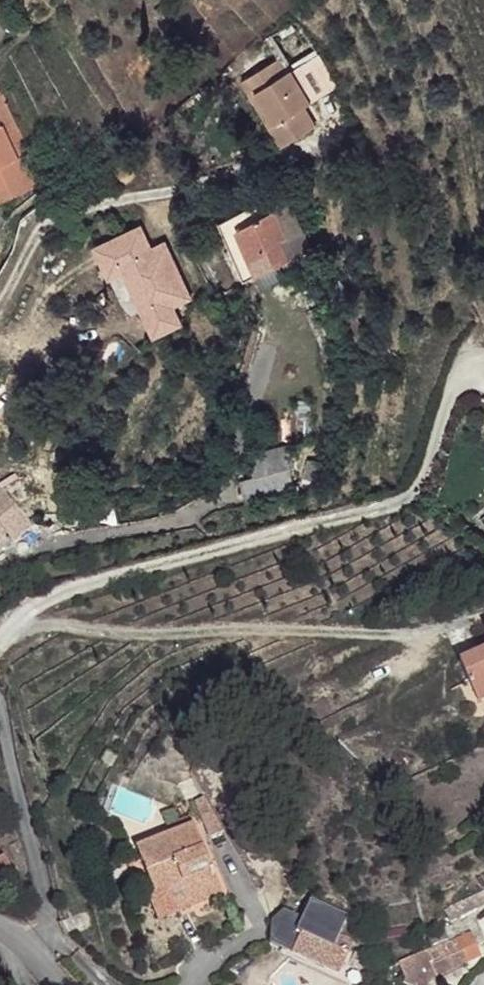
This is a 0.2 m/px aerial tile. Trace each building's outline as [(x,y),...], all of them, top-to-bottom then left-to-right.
[(300,46),(259,61),(266,77),(273,74),(290,119),(323,107),(332,103),(314,58),(307,61),(300,46)] [(273,74),(266,77),(281,122),(290,119),(273,74)] [(290,119),(281,122),(290,146),(331,131),(323,107),(290,119)] [(0,141),(0,210),(4,216),(36,197),(5,138),(0,141)] [(290,196),(274,201),(276,214),(286,211),(303,257),(310,254),(290,196)] [(274,201),(270,202),(273,215),(283,242),(289,261),(303,257),(286,211),(276,214),(274,201)] [(270,202),(233,214),(237,228),(273,215),(270,202)] [(248,255),(237,228),(233,214),(221,218),(238,266),(248,255)] [(273,215),(237,228),(248,255),(283,242),(273,215)] [(192,299),(167,238),(152,244),(143,223),(92,244),(108,281),(123,275),(150,340),(184,326),(175,306),(192,299)] [(283,242),(248,255),(254,274),(289,261),(283,242)] [(248,255),(238,266),(242,278),(254,274),(248,255)] [(239,479),(243,503),(297,495),(289,444),(247,450),(251,478),(239,479)] [(9,536),(17,545),(34,530),(1,493),(0,494),(0,545),(9,536)] [(475,704),(483,700),(483,652),(458,664),(475,704)] [(206,799),(197,802),(205,820),(214,816),(206,799)] [(168,827),(172,835),(193,825),(191,819),(168,827)] [(193,825),(172,835),(137,850),(158,896),(163,894),(173,915),(223,892),(193,825)] [(451,910),(454,908),(460,918),(483,910),(483,893),(449,904),(451,910)] [(158,896),(150,900),(159,920),(173,915),(163,894),(158,896)] [(454,908),(451,910),(454,919),(460,918),(454,908)] [(308,913),(292,948),(337,967),(352,931),(308,913)] [(469,933),(396,961),(409,984),(425,984),(481,957),(469,933)]
